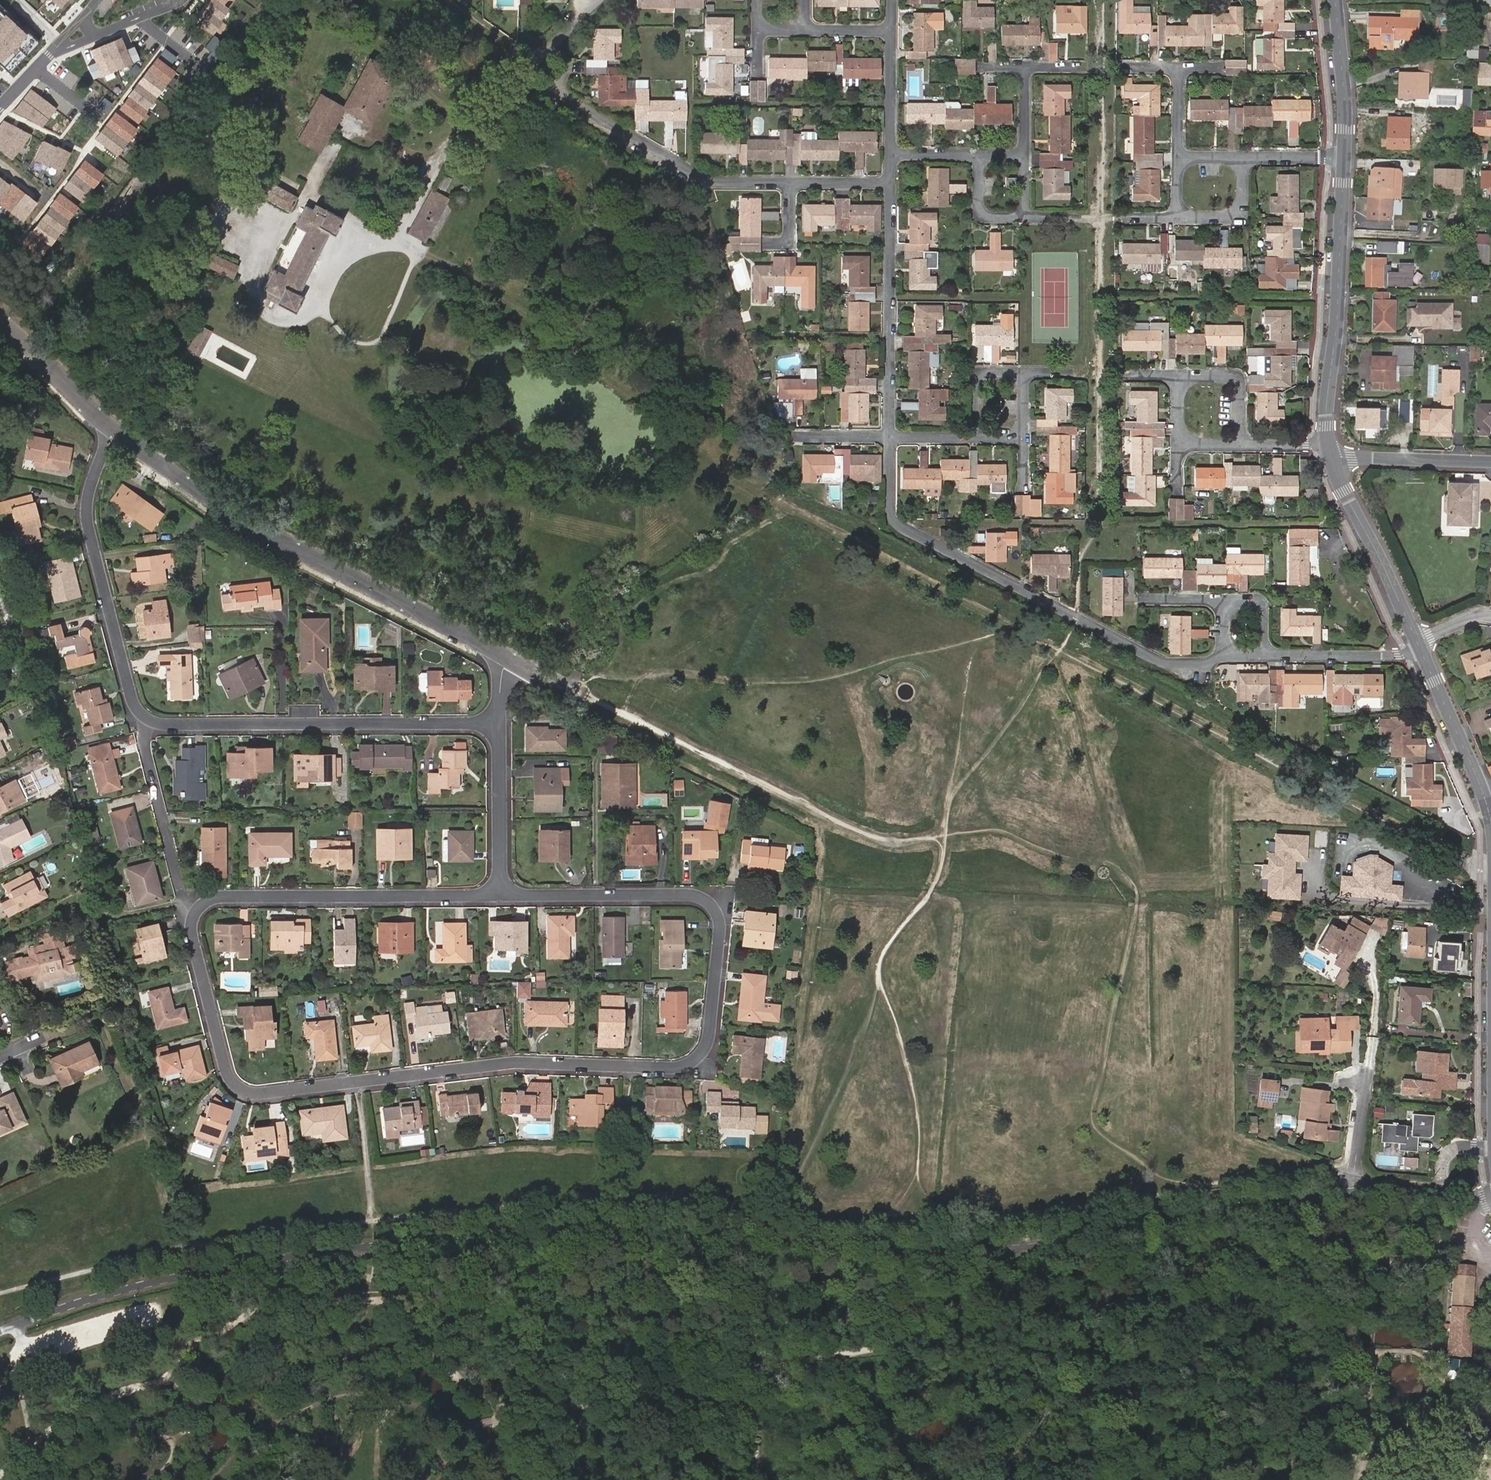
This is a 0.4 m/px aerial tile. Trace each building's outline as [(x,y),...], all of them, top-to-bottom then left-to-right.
[(215,0),(205,0),(201,7),(202,8),(220,21),(228,10),(215,0)] [(1119,32),(1149,32),(1149,45),(1211,45),(1211,34),(1242,33),(1242,6),(1229,6),(1229,13),(1211,13),(1211,14),(1187,14),(1187,24),(1165,25),(1165,16),(1157,16),(1157,25),(1149,25),(1149,7),(1132,6),(1132,0),(1119,0),(1119,32)] [(1282,68),(1282,38),(1293,38),(1293,23),(1282,23),(1282,0),(1257,0),(1257,5),(1262,5),(1263,23),(1271,23),(1271,30),(1271,38),(1263,38),(1263,55),(1256,56),(1256,68),(1282,68)] [(975,1),(962,1),(963,27),(993,27),(993,8),(975,7),(975,1)] [(1074,16),(1055,15),(1055,32),(1085,32),(1085,7),(1074,7),(1074,16)] [(1056,7),(1055,15),(1074,16),(1074,7),(1056,7)] [(220,21),(202,8),(192,21),(212,35),(221,22),(220,21)] [(1419,20),(1419,11),(1403,11),(1403,19),(1419,20)] [(933,50),(932,13),(913,13),(913,50),(905,51),(905,58),(925,58),(925,51),(933,50)] [(3,15),(0,18),(0,60),(0,61),(24,34),(3,15)] [(1001,25),(1001,45),(1039,45),(1039,18),(1028,18),(1028,25),(1001,25)] [(743,56),(743,49),(732,49),(732,19),(707,19),(707,30),(714,30),(714,38),(706,38),(706,49),(709,49),(709,56),(719,56),(743,56)] [(1403,19),(1371,19),(1371,38),(1373,38),(1384,39),(1383,49),(1387,49),(1391,49),(1394,50),(1395,39),(1418,40),(1419,20),(1403,19)] [(593,60),(585,60),(585,75),(597,75),(598,106),(624,106),(635,106),(635,94),(618,93),(618,75),(620,75),(621,67),(606,67),(606,60),(613,59),(613,43),(619,42),(619,29),(593,29),(593,60)] [(1041,60),(1056,60),(1055,43),(1047,43),(1047,33),(1041,33),(1041,60)] [(1482,35),(1470,34),(1470,57),(1481,58),(1482,48),(1482,35)] [(119,35),(88,49),(101,76),(132,62),(119,35)] [(1384,39),(1373,38),(1373,49),(1383,49),(1384,39)] [(768,78),(806,78),(806,71),(834,70),(834,65),(842,65),(842,79),(879,78),(880,59),(843,58),(842,45),(835,45),(835,51),(806,51),(806,59),(769,59),(768,78)] [(1482,48),(1481,58),(1481,59),(1490,59),(1490,48),(1482,48)] [(731,95),(732,63),(743,63),(743,56),(719,56),(719,63),(712,63),(712,81),(706,81),(706,95),(731,95)] [(158,57),(147,72),(166,85),(177,71),(158,57)] [(368,124),(397,74),(368,59),(365,65),(361,63),(356,73),(360,75),(342,108),(320,96),(308,117),(310,118),(297,141),(319,152),(344,111),(368,124)] [(955,73),(975,73),(974,59),(955,59),(955,73)] [(1225,60),(1224,75),(1245,75),(1245,60),(1225,60)] [(1434,60),(1419,60),(1419,71),(1434,71),(1434,60)] [(147,72),(137,84),(156,98),(166,85),(147,72)] [(1425,97),(1426,74),(1404,72),(1404,97),(1425,97)] [(765,80),(749,80),(749,100),(765,100),(765,80)] [(1138,186),(1134,186),(1132,186),(1132,199),(1158,200),(1158,169),(1160,169),(1161,153),(1153,153),(1152,116),(1159,115),(1159,84),(1132,84),(1132,80),(1122,80),(1122,84),(1123,98),(1138,98),(1138,106),(1138,115),(1133,115),(1133,161),(1136,161),(1136,168),(1138,168),(1138,186)] [(137,84),(127,98),(146,111),(156,98),(137,84)] [(1069,84),(1044,84),(1044,115),(1050,115),(1049,153),(1039,153),(1039,168),(1042,168),(1042,198),(1069,198),(1069,185),(1063,185),(1063,161),(1062,161),(1062,153),(1069,153),(1069,115),(1063,116),(1063,98),(1069,98),(1069,84)] [(944,103),(907,103),(907,123),(923,123),(923,141),(931,141),(931,123),(944,123),(944,129),(972,129),(972,124),(1011,124),(1010,104),(995,104),(994,86),(986,86),(986,104),(972,104),(972,109),(959,109),(958,102),(944,102),(944,103)] [(635,94),(635,106),(635,120),(664,120),(664,138),(672,138),(672,128),(686,128),(685,101),(686,89),(674,89),(674,101),(648,101),(648,87),(634,87),(635,94)] [(56,108),(30,89),(22,99),(49,119),(56,108)] [(104,111),(111,101),(104,96),(97,106),(104,111)] [(136,124),(146,111),(127,98),(118,110),(136,124)] [(49,119),(22,99),(11,112),(42,126),(49,119)] [(1296,120),(1300,119),(1309,119),(1308,100),(1271,100),(1271,105),(1242,106),(1242,107),(1227,107),(1227,99),(1189,99),(1189,119),(1227,119),(1227,133),(1242,133),(1242,126),(1271,126),(1271,119),(1288,119),(1288,137),(1296,137),(1296,130),(1296,120)] [(114,111),(93,137),(116,155),(137,128),(114,111)] [(1489,111),(1489,112),(1477,112),(1477,134),(1490,135),(1490,111),(1489,111)] [(1391,138),(1389,138),(1389,148),(1410,149),(1410,119),(1390,118),(1389,127),(1391,127),(1391,138)] [(31,135),(4,120),(0,124),(0,150),(12,159),(31,135)] [(784,140),(792,140),(792,129),(781,129),(781,140),(784,140)] [(855,152),(855,169),(863,169),(863,152),(876,152),(876,131),(838,131),(839,139),(815,140),(815,135),(800,135),(800,140),(792,140),(784,140),(781,140),(746,140),(746,144),(738,144),(739,133),(701,133),(701,153),(739,153),(739,165),(746,165),(746,160),(785,160),(785,164),(799,164),(800,160),(838,160),(838,152),(855,152)] [(69,152),(42,140),(34,159),(61,171),(69,152)] [(1479,145),(1478,161),(1488,161),(1489,145),(1479,145)] [(82,158),(71,173),(92,188),(103,174),(82,158)] [(1371,176),(1371,192),(1394,193),(1394,187),(1403,187),(1403,170),(1401,168),(1377,167),(1374,170),(1374,176),(1371,176)] [(1436,186),(1466,187),(1466,168),(1436,167),(1436,186)] [(948,168),(928,168),(928,206),(947,206),(948,192),(965,192),(965,184),(948,184),(948,168)] [(1483,171),(1482,188),(1490,188),(1490,171),(1483,171)] [(83,201),(92,188),(71,173),(62,186),(83,201)] [(1272,287),(1283,287),(1284,287),(1284,289),(1294,289),(1294,281),(1294,273),(1289,273),(1289,268),(1296,268),(1296,257),(1292,257),(1292,226),(1302,226),(1302,212),(1298,212),(1298,174),(1278,174),(1278,198),(1278,212),(1283,212),(1283,225),(1267,226),(1266,239),(1272,239),(1272,256),(1265,256),(1265,274),(1258,274),(1258,287),(1272,287)] [(444,190),(450,178),(443,175),(437,186),(444,190)] [(0,176),(0,196),(10,183),(0,176)] [(1015,178),(1006,178),(1006,187),(1015,187),(1015,178)] [(288,211),(296,197),(265,180),(257,194),(288,211)] [(24,192),(10,182),(10,183),(0,196),(0,204),(9,211),(24,192)] [(1397,193),(1397,197),(1403,197),(1403,187),(1394,187),(1394,193),(1397,193)] [(425,241),(448,199),(432,190),(408,233),(425,241)] [(69,219),(78,206),(58,191),(48,204),(69,219)] [(24,192),(9,211),(23,221),(37,202),(24,192)] [(1394,193),(1371,192),(1370,219),(1393,219),(1394,197),(1394,193)] [(849,219),(849,225),(866,225),(866,231),(879,231),(879,205),(849,205),(849,198),(834,198),(834,205),(803,204),(803,231),(816,231),(816,225),(833,225),(833,219),(841,219),(849,219)] [(760,252),(760,237),(760,220),(778,220),(777,212),(760,212),(760,199),(740,199),(740,237),(728,237),(732,252),(760,252)] [(59,232),(69,219),(48,204),(38,217),(59,232)] [(333,235),(341,219),(315,205),(313,210),(305,206),(295,227),(305,232),(283,275),(273,270),(263,290),(271,294),(268,300),(294,313),(302,297),(297,295),(329,233),(333,235)] [(1440,223),(1440,211),(1423,211),(1423,222),(1440,223)] [(935,212),(909,212),(909,243),(903,243),(903,258),(909,258),(908,289),(935,289),(935,276),(929,276),(929,259),(924,258),(924,243),(929,243),(929,226),(936,226),(935,212)] [(49,246),(59,232),(38,217),(28,231),(49,246)] [(1122,244),(1121,263),(1160,263),(1159,254),(1175,254),(1175,260),(1203,260),(1203,268),(1244,267),(1244,258),(1240,258),(1240,247),(1227,247),(1227,230),(1220,230),(1220,247),(1203,247),(1203,240),(1175,239),(1175,234),(1160,234),(1160,243),(1122,244)] [(39,259),(49,246),(28,231),(18,244),(39,259)] [(975,270),(1012,270),(1012,250),(999,250),(999,233),(992,232),(991,250),(975,250),(975,270)] [(1396,242),(1380,242),(1379,252),(1395,253),(1396,242)] [(1404,253),(1404,243),(1396,242),(1395,253),(1404,253)] [(1472,245),(1472,265),(1490,265),(1490,257),(1490,245),(1472,245)] [(232,278),(237,266),(205,251),(200,264),(232,278)] [(868,256),(842,256),(842,270),(849,269),(849,287),(855,287),(855,302),(849,302),(849,330),(867,330),(868,302),(874,302),(874,287),(868,287),(868,256)] [(784,266),(784,257),(773,257),(773,266),(753,266),(753,303),(766,303),(766,286),(774,286),(774,292),(775,293),(784,293),(784,286),(784,266)] [(814,307),(814,266),(794,266),(794,257),(784,257),(784,266),(784,286),(801,286),(801,307),(814,307)] [(1410,287),(1411,266),(1401,266),(1400,273),(1390,273),(1391,266),(1386,266),(1387,258),(1368,258),(1368,286),(1410,287)] [(1390,292),(1376,291),(1376,301),(1375,301),(1375,325),(1390,325),(1390,331),(1396,331),(1396,301),(1390,301),(1390,292)] [(1418,309),(1408,309),(1408,326),(1424,326),(1425,324),(1428,324),(1430,326),(1454,326),(1454,304),(1418,304),(1418,309)] [(918,389),(918,402),(900,402),(900,409),(918,409),(917,419),(944,420),(944,406),(939,406),(938,398),(947,398),(947,389),(938,389),(928,389),(928,351),(936,351),(936,344),(923,343),(923,336),(934,336),(934,319),(941,318),(940,305),(914,305),(914,336),(902,336),(902,343),(902,350),(908,350),(907,389),(918,389)] [(1264,385),(1273,385),(1290,385),(1290,356),(1296,355),(1296,340),(1290,340),(1290,310),(1264,310),(1265,323),(1270,323),(1270,340),(1276,340),(1276,356),(1264,356),(1264,385)] [(1012,344),(1012,314),(1001,314),(1000,325),(975,325),(975,343),(991,344),(991,362),(999,362),(999,344),(1012,344)] [(1123,330),(1123,351),(1160,351),(1160,358),(1175,358),(1175,354),(1204,354),(1204,346),(1217,346),(1217,362),(1225,363),(1225,346),(1241,346),(1241,325),(1204,325),(1204,334),(1175,334),(1175,338),(1168,338),(1168,323),(1150,323),(1150,330),(1123,330)] [(199,356),(211,333),(201,328),(189,351),(199,356)] [(206,357),(218,334),(213,331),(200,354),(206,357)] [(934,336),(923,336),(923,343),(936,344),(941,344),(941,336),(934,336)] [(1415,346),(1393,346),(1393,358),(1385,357),(1385,359),(1377,358),(1377,373),(1373,373),(1373,390),(1385,390),(1385,388),(1395,388),(1396,376),(1396,365),(1414,366),(1415,346)] [(1480,357),(1480,347),(1469,347),(1469,364),(1475,364),(1475,357),(1480,357)] [(848,409),(848,422),(867,422),(868,393),(875,393),(875,378),(864,379),(863,350),(845,350),(845,393),(842,393),(841,409),(848,409)] [(1414,366),(1396,365),(1396,376),(1414,376),(1414,366)] [(816,397),(816,368),(800,368),(800,379),(775,379),(775,385),(778,385),(778,397),(779,397),(779,404),(774,404),(777,413),(779,413),(779,418),(792,418),(792,416),(802,416),(802,397),(816,397)] [(1442,427),(1452,427),(1452,409),(1454,396),(1459,391),(1460,371),(1445,370),(1443,409),(1422,408),(1422,426),(1430,426),(1442,427)] [(1272,392),(1273,385),(1264,385),(1251,385),(1251,393),(1257,393),(1257,422),(1284,422),(1284,410),(1277,410),(1277,392),(1272,392)] [(1069,472),(1069,435),(1075,435),(1075,427),(1057,427),(1057,419),(1066,419),(1065,402),(1072,402),(1072,388),(1046,389),(1045,419),(1037,419),(1037,427),(1037,434),(1049,435),(1048,472),(1045,472),(1045,503),(1072,503),(1072,490),(1065,490),(1065,483),(1065,472),(1069,472)] [(1134,492),(1128,492),(1120,492),(1120,505),(1155,505),(1155,475),(1152,475),(1152,437),(1164,436),(1164,422),(1156,422),(1157,391),(1130,391),(1130,405),(1137,405),(1136,422),(1130,422),(1130,424),(1130,426),(1125,426),(1125,424),(1114,424),(1114,429),(1132,429),(1132,437),(1132,475),(1135,475),(1134,476),(1134,492)] [(1409,423),(1410,402),(1400,402),(1400,423),(1409,423)] [(1476,434),(1489,434),(1489,426),(1490,426),(1490,405),(1477,405),(1476,434)] [(1362,424),(1362,427),(1386,426),(1385,408),(1357,409),(1357,424),(1362,424)] [(29,436),(41,438),(42,430),(30,428),(29,436)] [(47,440),(41,438),(29,436),(24,457),(36,460),(35,464),(65,470),(69,449),(47,444),(47,440)] [(834,455),(803,455),(803,481),(815,481),(815,475),(866,475),(867,481),(880,481),(880,455),(849,454),(849,449),(834,449),(834,455)] [(1005,484),(1005,464),(977,464),(976,450),(969,450),(969,459),(940,459),(940,468),(927,468),(927,451),(919,451),(919,468),(902,468),(902,488),(940,488),(940,479),(969,479),(969,477),(977,477),(977,484),(1005,484)] [(1260,495),(1297,496),(1297,475),(1282,475),(1282,458),(1274,458),(1274,475),(1259,475),(1260,466),(1231,465),(1231,461),(1224,461),(1224,468),(1195,468),(1196,487),(1224,488),(1224,482),(1231,482),(1231,485),(1260,486),(1260,495)] [(1069,472),(1065,472),(1065,483),(1074,483),(1074,472),(1069,472)] [(122,486),(116,495),(121,499),(128,490),(122,486)] [(1478,529),(1478,516),(1475,516),(1475,503),(1479,503),(1479,488),(1450,486),(1450,495),(1447,499),(1446,510),(1449,515),(1448,528),(1478,529)] [(111,501),(144,525),(155,510),(147,504),(145,506),(138,501),(140,499),(128,490),(121,499),(116,495),(111,501)] [(1030,495),(1015,494),(1015,515),(1030,515),(1030,495)] [(34,517),(37,517),(31,495),(3,503),(5,511),(11,509),(21,545),(40,540),(36,526),(34,517)] [(1184,499),(1168,499),(1168,519),(1184,519),(1184,499)] [(155,510),(144,525),(151,529),(162,514),(155,510)] [(1317,561),(1317,529),(1289,529),(1289,584),(1309,584),(1309,561),(1317,561)] [(968,546),(968,553),(985,553),(986,561),(1005,561),(1005,533),(985,533),(985,546),(968,546)] [(172,566),(171,554),(137,558),(138,573),(132,573),(133,585),(165,581),(163,567),(172,566)] [(1055,574),(1069,574),(1069,554),(1032,554),(1032,574),(1048,574),(1048,592),(1055,592),(1055,578),(1055,574)] [(1239,592),(1247,592),(1247,574),(1263,574),(1263,554),(1225,554),(1225,564),(1197,564),(1197,571),(1182,571),(1182,558),(1145,558),(1145,577),(1182,578),(1183,590),(1196,590),(1197,584),(1225,583),(1225,574),(1239,574),(1239,592)] [(68,565),(76,597),(81,596),(71,556),(62,558),(64,566),(68,565)] [(57,602),(76,597),(68,565),(64,566),(62,558),(46,562),(57,602)] [(1122,615),(1122,570),(1103,570),(1103,615),(1122,615)] [(222,595),(223,606),(242,604),(242,606),(250,606),(249,603),(263,602),(264,605),(264,609),(280,607),(278,589),(270,590),(269,582),(229,586),(230,594),(222,595)] [(16,623),(0,591),(0,609),(9,627),(16,623)] [(154,610),(165,608),(164,601),(153,603),(154,610)] [(242,604),(223,606),(223,610),(240,608),(240,612),(252,610),(252,606),(264,605),(263,602),(249,603),(250,606),(242,606),(242,604)] [(168,636),(165,608),(154,610),(143,611),(145,625),(148,624),(150,638),(168,636)] [(1282,609),(1282,635),(1313,635),(1313,641),(1320,641),(1320,616),(1296,616),(1296,609),(1282,609)] [(1190,616),(1171,616),(1170,653),(1190,653),(1190,637),(1207,637),(1207,631),(1190,630),(1190,616)] [(326,645),(325,620),(300,620),(301,661),(297,661),(297,670),(324,669),(323,645),(326,645)] [(87,638),(88,637),(89,636),(90,635),(90,633),(90,632),(90,630),(89,629),(88,628),(87,627),(85,627),(84,627),(82,627),(81,628),(80,629),(79,630),(79,631),(79,633),(79,634),(62,638),(58,625),(49,628),(50,634),(54,633),(57,647),(74,643),(77,655),(65,658),(67,667),(94,661),(92,652),(87,653),(84,638),(85,638),(87,638)] [(204,641),(203,629),(203,627),(189,629),(191,643),(204,641)] [(1466,667),(1469,678),(1477,675),(1479,682),(1490,677),(1490,674),(1490,673),(1490,654),(1484,656),(1483,653),(1469,658),(1463,660),(1466,667)] [(190,698),(189,655),(170,655),(158,656),(159,665),(166,665),(170,665),(171,679),(171,699),(190,698)] [(365,666),(380,666),(380,658),(365,658),(365,664),(365,666)] [(251,660),(245,663),(248,670),(254,667),(251,660)] [(248,670),(245,663),(220,675),(229,695),(245,688),(246,690),(262,683),(254,667),(248,670)] [(391,666),(380,666),(365,666),(365,664),(355,664),(355,687),(376,688),(377,690),(391,690),(391,666)] [(442,696),(442,701),(456,701),(456,698),(470,698),(470,681),(456,681),(456,678),(442,678),(441,670),(426,671),(420,671),(418,674),(418,688),(421,691),(426,690),(426,691),(427,695),(442,696)] [(1275,690),(1275,707),(1299,707),(1299,694),(1320,694),(1320,674),(1284,674),(1283,670),(1268,670),(1268,674),(1238,674),(1237,699),(1251,699),(1252,694),(1268,694),(1268,690),(1275,690)] [(1333,711),(1349,711),(1349,704),(1351,704),(1351,695),(1380,695),(1380,674),(1334,674),(1334,671),(1326,671),(1326,702),(1333,702),(1333,711)] [(102,704),(101,700),(97,687),(75,693),(78,704),(82,703),(84,708),(87,707),(91,725),(84,727),(85,734),(101,730),(99,723),(112,720),(107,702),(102,704)] [(245,688),(229,695),(231,698),(246,690),(245,688)] [(1390,733),(1390,720),(1379,721),(1379,733),(1390,733)] [(1424,756),(1425,740),(1409,740),(1410,720),(1390,720),(1390,733),(1390,756),(1405,756),(1411,756),(1424,756)] [(543,730),(543,726),(527,727),(526,749),(564,749),(564,730),(546,730),(543,730)] [(604,752),(609,743),(600,739),(596,746),(595,748),(604,752)] [(89,749),(91,756),(109,752),(107,745),(89,749)] [(204,797),(204,782),(198,782),(195,782),(195,769),(198,769),(204,769),(204,754),(204,746),(195,746),(195,748),(182,748),(182,761),(176,761),(176,778),(176,793),(184,794),(196,794),(196,797),(204,797)] [(371,746),(359,746),(359,752),(352,752),(352,764),(360,764),(360,767),(402,767),(402,769),(410,769),(410,760),(402,759),(402,746),(371,746)] [(245,753),(237,753),(228,754),(228,776),(254,776),(254,770),(270,770),(270,748),(245,748),(245,753)] [(458,768),(462,767),(465,767),(464,750),(442,750),(442,767),(439,768),(439,772),(429,773),(429,792),(439,792),(439,787),(458,787),(458,773),(458,768)] [(109,752),(91,756),(100,792),(118,787),(109,752)] [(297,755),(297,779),(307,779),(331,779),(331,775),(331,758),(331,755),(324,755),(324,759),(314,759),(314,755),(297,755)] [(1431,785),(1431,764),(1424,764),(1424,756),(1411,756),(1411,764),(1411,781),(1405,781),(1405,794),(1419,794),(1419,807),(1441,806),(1441,785),(1431,785)] [(340,758),(331,758),(331,775),(340,775),(340,758)] [(633,805),(633,765),(603,765),(603,804),(633,805)] [(537,800),(534,800),(533,809),(559,809),(558,769),(533,769),(533,786),(537,786),(537,800)] [(20,796),(11,779),(0,784),(0,807),(20,796)] [(715,856),(715,832),(723,832),(728,805),(712,802),(708,823),(706,823),(704,832),(683,832),(683,856),(706,856),(715,856)] [(120,847),(140,842),(131,808),(111,813),(120,847)] [(362,826),(362,811),(350,811),(350,826),(362,826)] [(11,858),(7,847),(27,836),(18,818),(0,828),(0,864),(11,858)] [(627,834),(628,851),(632,851),(632,863),(655,863),(655,851),(653,851),(653,826),(630,826),(630,834),(627,834)] [(93,845),(99,843),(95,827),(86,830),(89,842),(92,841),(93,845)] [(209,865),(225,865),(224,828),(202,829),(203,845),(206,845),(206,865),(209,865)] [(387,834),(387,829),(377,829),(377,857),(387,858),(387,853),(410,852),(409,833),(387,834)] [(558,855),(558,859),(567,859),(567,831),(557,831),(557,833),(539,834),(540,855),(558,855)] [(471,859),(471,832),(449,832),(449,839),(443,839),(443,852),(449,852),(449,859),(471,859)] [(1306,861),(1307,834),(1273,832),(1272,851),(1267,850),(1266,864),(1261,863),(1260,878),(1267,878),(1266,897),(1297,899),(1298,875),(1293,874),(1294,860),(1306,861)] [(291,855),(290,833),(249,834),(249,864),(264,863),(264,855),(291,855)] [(316,848),(316,862),(320,862),(320,866),(332,862),(332,861),(337,860),(337,867),(350,867),(350,848),(348,848),(348,840),(332,841),(332,848),(316,848)] [(741,861),(749,862),(764,864),(764,866),(782,868),(783,849),(750,845),(750,841),(742,840),(741,861)] [(1342,877),(1340,894),(1399,899),(1400,887),(1388,886),(1390,870),(1379,869),(1379,867),(1374,862),(1370,862),(1362,861),(1362,863),(1352,867),(1351,878),(1342,877)] [(152,862),(148,863),(154,886),(158,885),(152,862)] [(154,886),(148,863),(127,869),(136,904),(161,898),(158,885),(154,886)] [(225,876),(225,865),(209,865),(209,876),(225,876)] [(9,913),(34,899),(32,896),(37,893),(38,888),(44,884),(38,874),(35,875),(30,867),(4,882),(9,890),(14,887),(16,892),(12,894),(2,901),(9,913)] [(96,885),(92,879),(86,883),(89,889),(96,885)] [(32,896),(34,899),(48,891),(44,884),(38,888),(37,893),(32,896)] [(1279,919),(1280,912),(1264,909),(1262,917),(1279,919)] [(768,925),(772,925),(773,914),(746,911),(745,922),(749,922),(746,944),(766,946),(768,925)] [(1348,927),(1362,935),(1368,925),(1351,915),(1345,925),(1348,927)] [(572,916),(548,916),(548,957),(568,957),(568,935),(572,934),(572,916)] [(622,956),(622,916),(603,916),(603,956),(622,956)] [(301,941),(301,921),(285,921),(285,918),(270,918),(270,946),(271,946),(272,946),(272,948),(283,948),(283,946),(285,946),(285,941),(296,941),(301,941)] [(344,930),(354,929),(354,920),(344,919),(344,930)] [(310,941),(309,920),(301,921),(301,941),(310,941)] [(679,949),(682,949),(682,920),(660,920),(660,930),(662,930),(663,940),(660,940),(661,967),(679,967),(679,951),(679,949)] [(396,927),(379,927),(379,951),(411,951),(411,922),(396,923),(396,927)] [(489,934),(495,934),(495,926),(515,926),(515,922),(489,922),(489,934)] [(495,926),(495,934),(495,947),(515,947),(515,951),(526,951),(526,922),(515,922),(515,926),(495,926)] [(155,934),(159,933),(157,924),(136,929),(143,957),(136,959),(137,963),(161,957),(155,934)] [(240,939),(239,926),(239,924),(215,924),(215,933),(219,934),(219,950),(237,950),(237,957),(249,957),(248,939),(240,939)] [(436,961),(470,961),(470,946),(464,946),(464,924),(443,924),(444,950),(435,950),(436,961)] [(248,925),(239,926),(240,939),(248,939),(248,925)] [(1344,967),(1362,935),(1348,927),(1344,933),(1330,925),(1317,948),(1326,953),(1329,948),(1340,954),(1335,962),(1344,967)] [(1422,954),(1424,929),(1407,928),(1405,953),(1422,954)] [(354,955),(354,929),(344,930),(334,930),(334,956),(354,955)] [(68,970),(63,948),(58,931),(42,935),(45,945),(31,948),(33,956),(30,957),(5,963),(9,979),(14,978),(14,980),(19,978),(19,977),(24,975),(21,965),(31,962),(34,973),(36,981),(43,979),(42,972),(49,970),(49,971),(53,971),(52,969),(59,967),(60,972),(68,970)] [(165,956),(159,933),(155,934),(161,957),(165,956)] [(1458,957),(1458,948),(1459,940),(1438,939),(1437,955),(1434,955),(1433,970),(1459,971),(1460,957),(1458,957)] [(301,946),(301,941),(296,941),(285,941),(285,946),(283,946),(283,948),(285,948),(285,952),(296,951),(296,948),(301,948),(301,946)] [(34,973),(31,962),(21,965),(24,975),(34,973)] [(1345,984),(1350,972),(1334,964),(1328,976),(1345,984)] [(43,979),(69,972),(68,970),(60,972),(59,967),(52,969),(53,971),(49,971),(49,970),(42,972),(43,979)] [(742,1015),(761,1017),(777,1018),(778,1006),(762,1004),(765,976),(743,973),(740,998),(744,999),(742,1015)] [(530,996),(531,980),(518,979),(516,995),(530,996)] [(134,986),(125,988),(127,994),(136,992),(134,986)] [(1429,989),(1402,987),(1398,1021),(1416,1023),(1418,999),(1428,999),(1429,989)] [(186,1020),(183,1008),(172,1011),(166,989),(149,993),(157,1028),(175,1023),(186,1020)] [(666,992),(666,1001),(666,1016),(666,1027),(685,1027),(685,991),(666,992)] [(602,1004),(622,1004),(622,996),(602,996),(602,1004)] [(761,1020),(761,1017),(742,1015),(744,999),(740,998),(738,1018),(761,1020)] [(417,1034),(432,1032),(447,1030),(445,1012),(426,1014),(426,1007),(414,1008),(413,1001),(404,1003),(406,1017),(415,1015),(417,1034)] [(565,1023),(565,1003),(527,1002),(526,1022),(565,1023)] [(323,1013),(322,1003),(315,1004),(316,1014),(323,1013)] [(621,1045),(622,1004),(602,1004),(602,1009),(599,1009),(598,1019),(603,1019),(602,1044),(621,1045)] [(270,1022),(268,1006),(237,1008),(238,1014),(243,1014),(245,1038),(248,1038),(249,1048),(263,1047),(262,1037),(274,1036),(273,1022),(270,1022)] [(503,1034),(500,1009),(467,1014),(470,1039),(503,1034)] [(1336,1017),(1337,1030),(1347,1030),(1356,1030),(1356,1017),(1336,1017)] [(1347,1030),(1337,1030),(1325,1030),(1325,1019),(1300,1019),(1300,1030),(1307,1029),(1307,1045),(1319,1044),(1320,1050),(1328,1050),(1348,1050),(1347,1030)] [(335,1057),(332,1021),(305,1023),(307,1036),(314,1035),(317,1058),(335,1057)] [(390,1049),(387,1023),(353,1027),(355,1045),(370,1043),(372,1051),(390,1049)] [(1307,1029),(1300,1030),(1301,1051),(1320,1050),(1319,1044),(1307,1045),(1307,1029)] [(759,1077),(763,1039),(733,1035),(732,1051),(742,1052),(740,1075),(759,1077)] [(50,1059),(62,1084),(82,1075),(80,1071),(97,1062),(88,1043),(50,1059)] [(168,1053),(158,1056),(162,1074),(183,1068),(186,1079),(205,1075),(197,1046),(168,1053)] [(156,1049),(158,1056),(168,1053),(166,1047),(156,1049)] [(1429,1091),(1437,1091),(1437,1087),(1453,1088),(1454,1073),(1445,1072),(1446,1055),(1418,1052),(1416,1070),(1423,1071),(1423,1081),(1410,1081),(1409,1094),(1429,1095),(1429,1091)] [(1258,1098),(1269,1099),(1273,1099),(1275,1081),(1260,1079),(1258,1098)] [(1409,1094),(1410,1081),(1403,1080),(1402,1093),(1409,1094)] [(524,1094),(523,1090),(517,1090),(517,1093),(503,1093),(502,1111),(503,1111),(506,1107),(510,1107),(513,1110),(530,1110),(533,1115),(547,1116),(548,1093),(537,1092),(538,1083),(532,1083),(532,1094),(524,1094)] [(529,1083),(523,1090),(524,1094),(532,1094),(532,1083),(529,1083)] [(537,1092),(548,1093),(548,1084),(538,1083),(537,1092)] [(672,1111),(675,1117),(686,1113),(685,1111),(688,1111),(689,1101),(679,1100),(679,1089),(646,1088),(645,1107),(643,1111),(649,1115),(653,1110),(672,1111)] [(1318,1103),(1320,1090),(1302,1088),(1301,1100),(1306,1101),(1304,1121),(1303,1137),(1333,1141),(1335,1130),(1329,1130),(1325,1129),(1326,1123),(1328,1111),(1332,1111),(1333,1105),(1322,1103),(1318,1103)] [(599,1097),(591,1097),(590,1102),(586,1102),(586,1101),(571,1100),(571,1113),(580,1113),(579,1126),(600,1126),(601,1108),(610,1108),(611,1089),(599,1089),(599,1097)] [(20,1110),(13,1093),(0,1099),(0,1100),(3,1108),(0,1110),(0,1127),(1,1126),(3,1131),(21,1123),(16,1112),(20,1110)] [(766,1133),(767,1117),(754,1116),(755,1108),(738,1107),(738,1103),(719,1102),(719,1094),(706,1093),(706,1112),(719,1112),(718,1123),(737,1123),(737,1128),(754,1129),(754,1132),(766,1133)] [(448,1114),(479,1110),(477,1094),(447,1097),(446,1094),(439,1095),(440,1107),(448,1106),(448,1114)] [(226,1117),(228,1117),(231,1109),(213,1096),(210,1102),(205,1117),(200,1115),(194,1131),(221,1140),(226,1124),(224,1123),(226,1117)] [(1269,1106),(1269,1099),(1258,1098),(1257,1105),(1269,1106)] [(395,1111),(394,1107),(383,1109),(385,1129),(398,1128),(421,1125),(421,1123),(419,1107),(418,1101),(410,1101),(411,1105),(400,1107),(400,1111),(395,1111)] [(344,1137),(341,1107),(301,1112),(303,1132),(322,1130),(324,1139),(344,1137)] [(419,1107),(421,1123),(428,1122),(426,1107),(419,1107)] [(1382,1108),(1373,1107),(1372,1116),(1381,1117),(1382,1108)] [(25,1121),(20,1110),(16,1112),(21,1123),(25,1121)] [(1411,1136),(1418,1137),(1429,1137),(1432,1135),(1433,1116),(1412,1114),(1411,1131),(1408,1131),(1409,1126),(1383,1124),(1381,1142),(1400,1143),(1400,1150),(1410,1150),(1411,1136)] [(1248,1123),(1248,1130),(1257,1131),(1258,1122),(1248,1123)] [(254,1139),(243,1141),(246,1159),(275,1156),(274,1150),(285,1148),(282,1123),(271,1124),(271,1126),(252,1128),(253,1135),(254,1139)] [(399,1135),(398,1128),(385,1129),(386,1137),(399,1135)] [(221,1140),(194,1131),(193,1135),(219,1144),(221,1140)] [(197,1141),(194,1149),(212,1155),(215,1147),(197,1141)] [(1471,1278),(1472,1268),(1456,1267),(1455,1277),(1471,1278)] [(1455,1277),(1454,1277),(1450,1339),(1451,1339),(1450,1354),(1466,1355),(1467,1340),(1468,1340),(1472,1278),(1471,1278),(1455,1277)]
